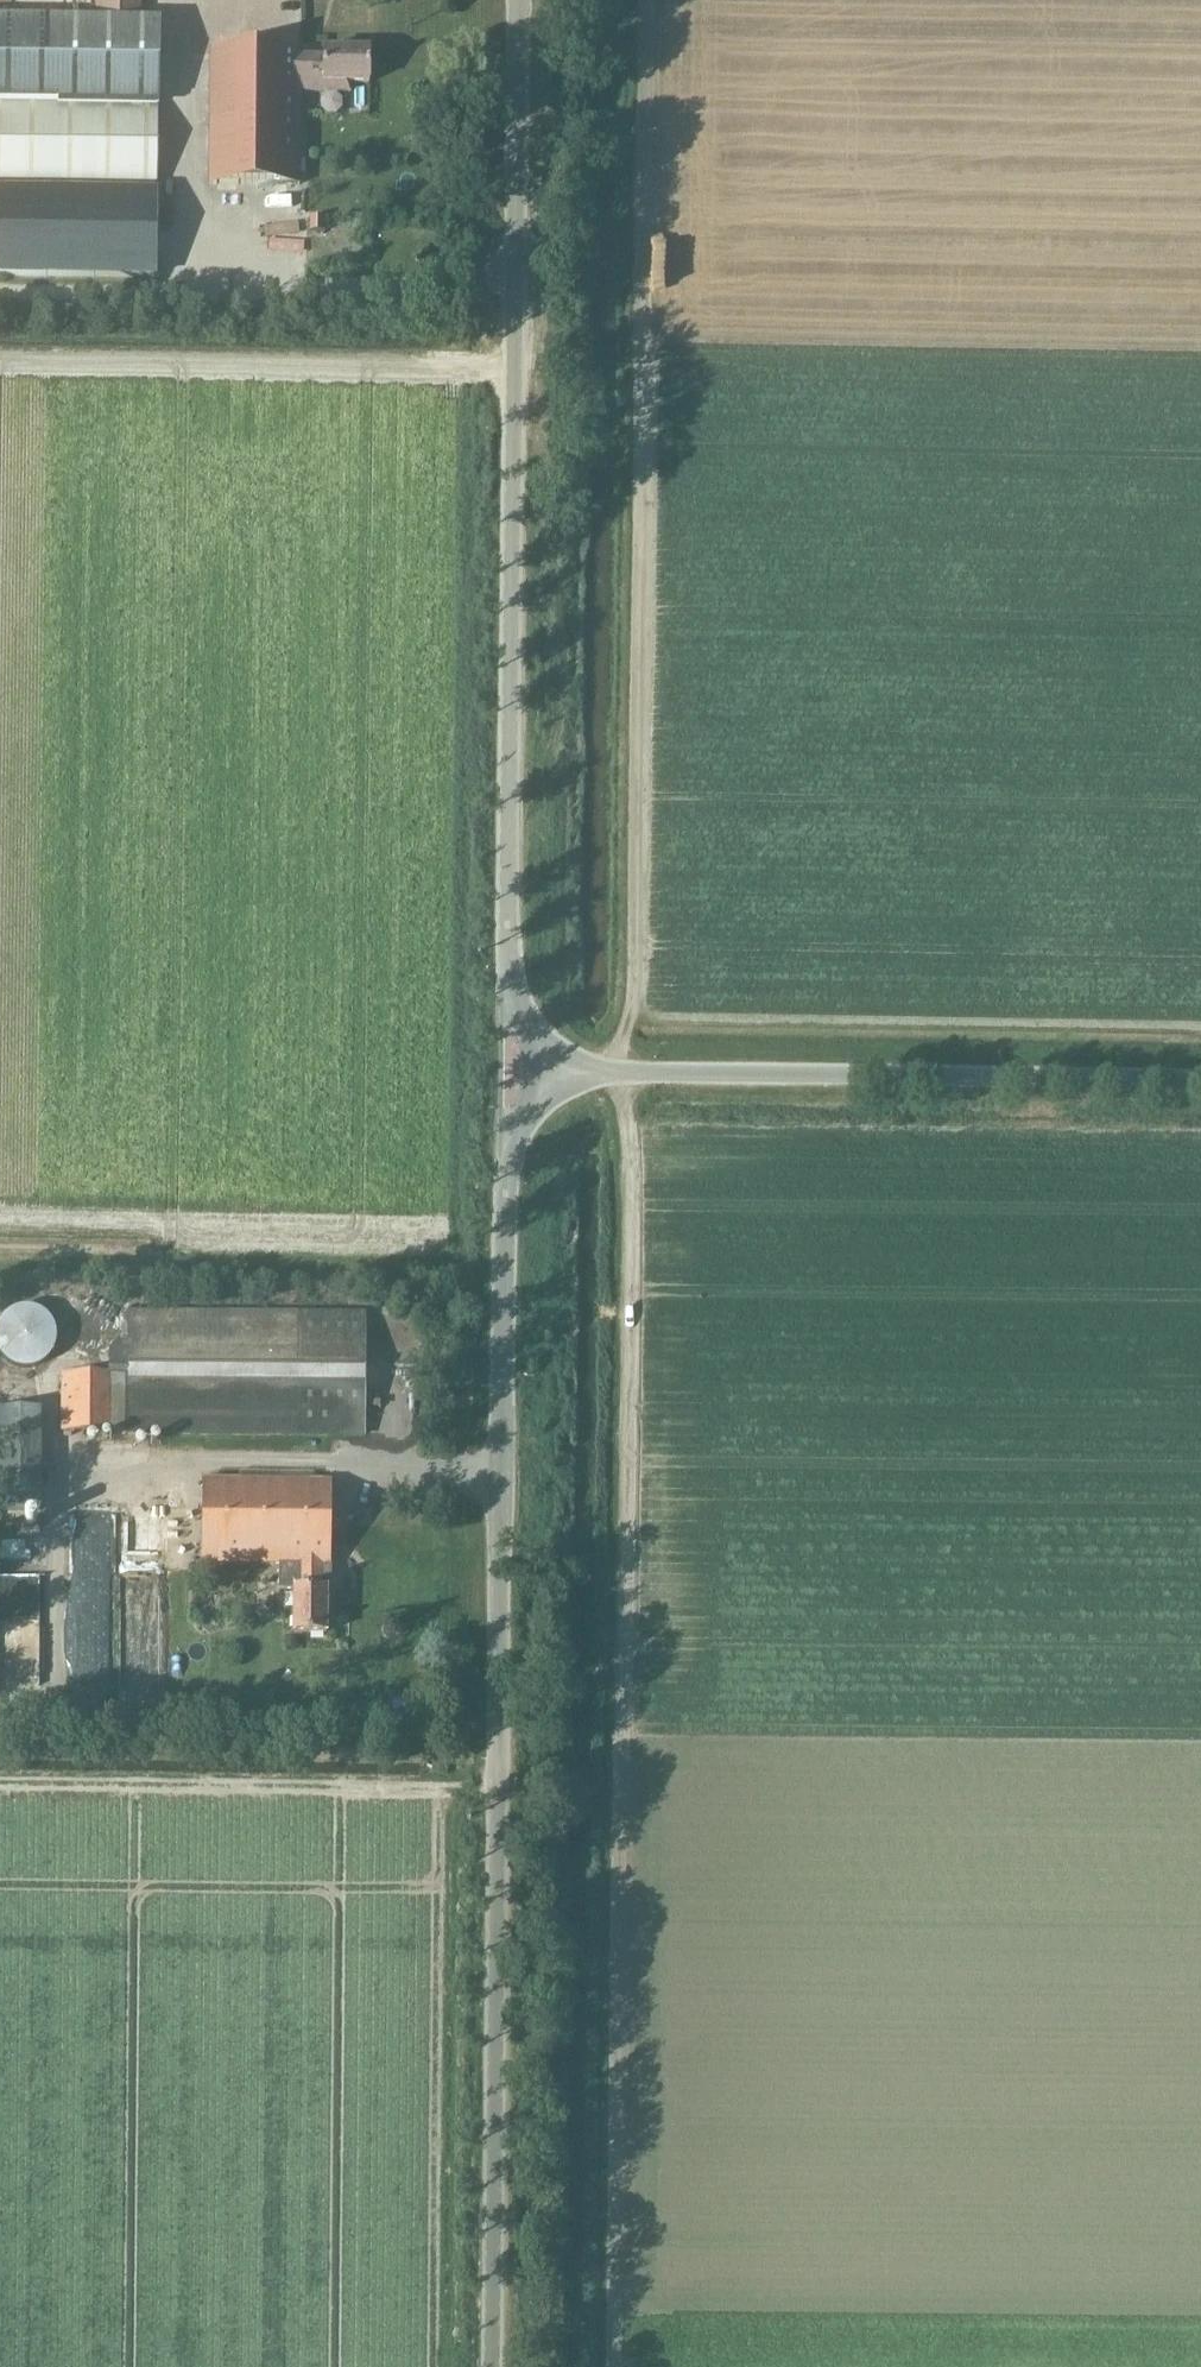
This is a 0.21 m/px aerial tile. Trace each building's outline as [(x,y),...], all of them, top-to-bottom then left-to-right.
[(141,0),(91,0),(91,19),(0,18),(0,184),(158,186),(158,104),(160,104),(161,21),(140,20),(141,0)] [(369,83),(369,50),(324,50),(324,55),(300,55),(300,50),(211,49),(209,184),(299,185),(300,76),(323,77),(323,82),(324,82),(324,92),(349,92),(349,83),(369,83)] [(156,277),(157,187),(0,186),(0,276),(156,277)] [(408,304),(391,303),(390,315),(407,316),(408,304)] [(56,1337),(56,1333),(55,1329),(54,1327),(53,1324),(52,1321),(50,1319),(48,1316),(46,1314),(44,1312),(42,1311),(38,1309),(35,1308),(33,1307),(29,1306),(27,1306),(24,1306),(18,1307),(15,1308),(12,1309),(9,1311),(7,1312),(5,1314),(2,1317),(1,1319),(0,1320),(0,1354),(1,1355),(3,1357),(5,1360),(7,1361),(9,1363),(12,1364),(15,1365),(17,1366),(21,1367),(23,1367),(26,1367),(30,1367),(32,1367),(34,1366),(37,1365),(40,1364),(42,1362),(45,1360),(47,1359),(49,1356),(51,1354),(53,1350),(54,1348),(55,1345),(55,1343),(56,1339),(56,1337)] [(108,1373),(62,1372),(61,1432),(365,1435),(366,1314),(123,1311),(122,1343),(112,1343),(108,1352),(108,1373)] [(38,1510),(39,1409),(0,1408),(0,1510),(38,1510)] [(326,1635),(326,1566),(328,1566),(329,1482),(203,1480),(202,1565),(278,1566),(278,1591),(294,1591),(293,1635),(326,1635)] [(80,1516),(110,1515),(110,1502),(80,1503),(80,1516)]
